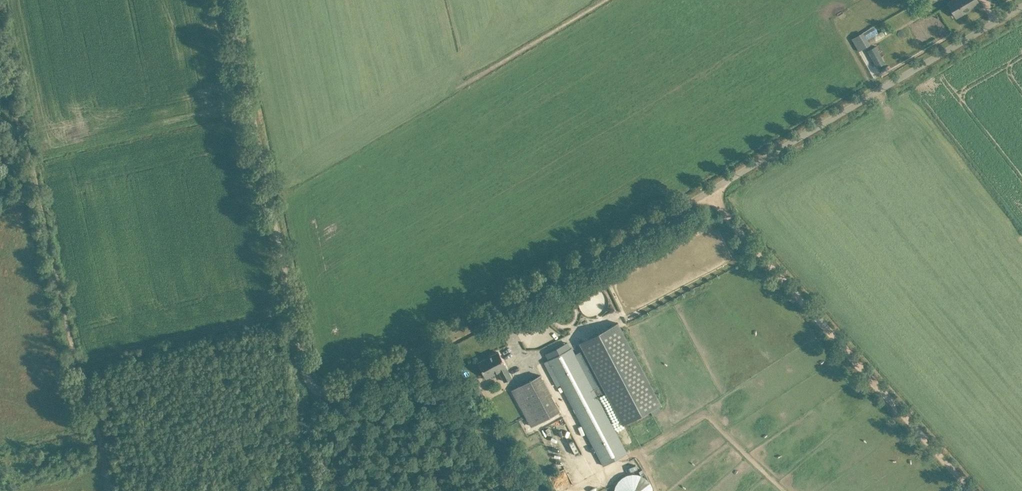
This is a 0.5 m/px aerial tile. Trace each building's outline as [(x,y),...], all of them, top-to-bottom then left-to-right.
[(951,7),(956,16),(979,3),(978,0),(952,0),(949,2),(950,5),(951,7)] [(869,44),(862,32),(852,39),(859,50),(869,44)] [(885,62),(876,46),(868,51),(877,66),(885,62)] [(548,359),(553,368),(604,465),(627,453),(597,395),(605,391),(623,424),(661,404),(618,321),(579,342),(601,384),(593,388),(571,347),(548,359)] [(479,362),(483,371),(486,376),(498,369),(505,381),(512,377),(506,367),(507,367),(499,351),(479,362)] [(512,390),(517,399),(531,425),(560,410),(541,374),(512,390)] [(476,379),(468,383),(479,404),(487,400),(476,379)] [(614,490),(653,490),(652,485),(650,481),(646,478),(646,477),(642,475),(636,473),(632,473),(626,475),(622,477),(618,481),(616,485),(614,490)]
